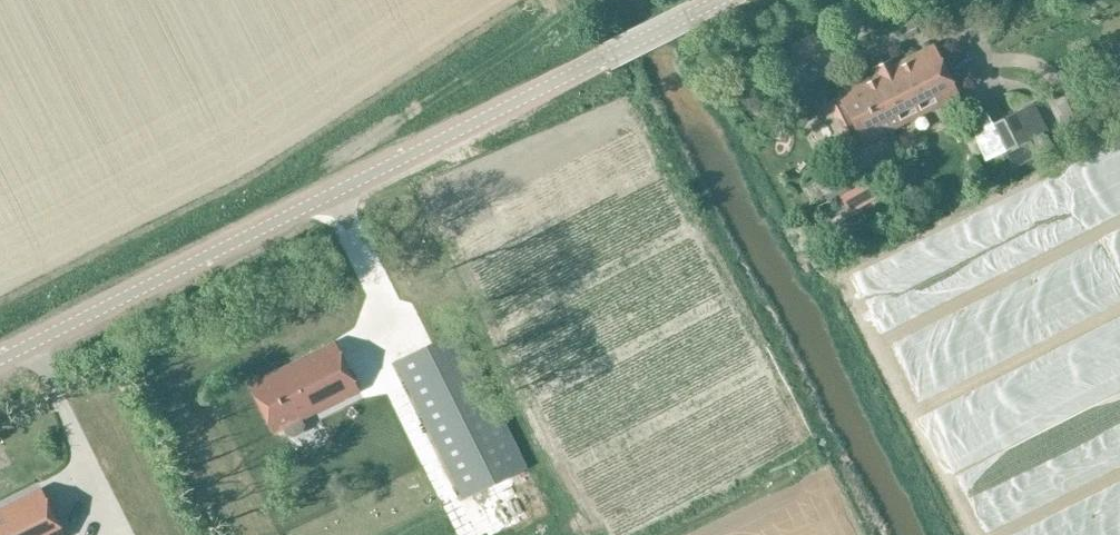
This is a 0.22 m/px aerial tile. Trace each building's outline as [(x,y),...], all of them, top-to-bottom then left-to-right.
[(882,111),(892,131),(958,97),(933,46),(861,82),(869,99),(865,101),(872,116),(882,111)] [(791,64),(790,95),(803,96),(804,65),(791,64)] [(869,99),(861,82),(839,93),(840,97),(830,102),(851,146),(861,141),(863,145),(892,131),(882,111),(872,116),(865,101),(869,99)] [(1053,148),(1045,133),(1032,106),(991,126),(985,113),(964,123),(984,163),(1010,150),(1017,166),(1053,148)] [(847,192),(844,186),(836,171),(812,184),(819,198),(824,196),(828,203),(840,196),(849,213),(881,195),(871,178),(847,192)] [(411,354),(394,362),(463,501),(528,468),(458,330),(440,338),(411,354)] [(250,386),(274,435),(358,393),(334,344),(250,386)] [(116,474),(104,476),(107,496),(120,494),(116,474)] [(40,491),(0,510),(0,534),(62,534),(40,491)]
